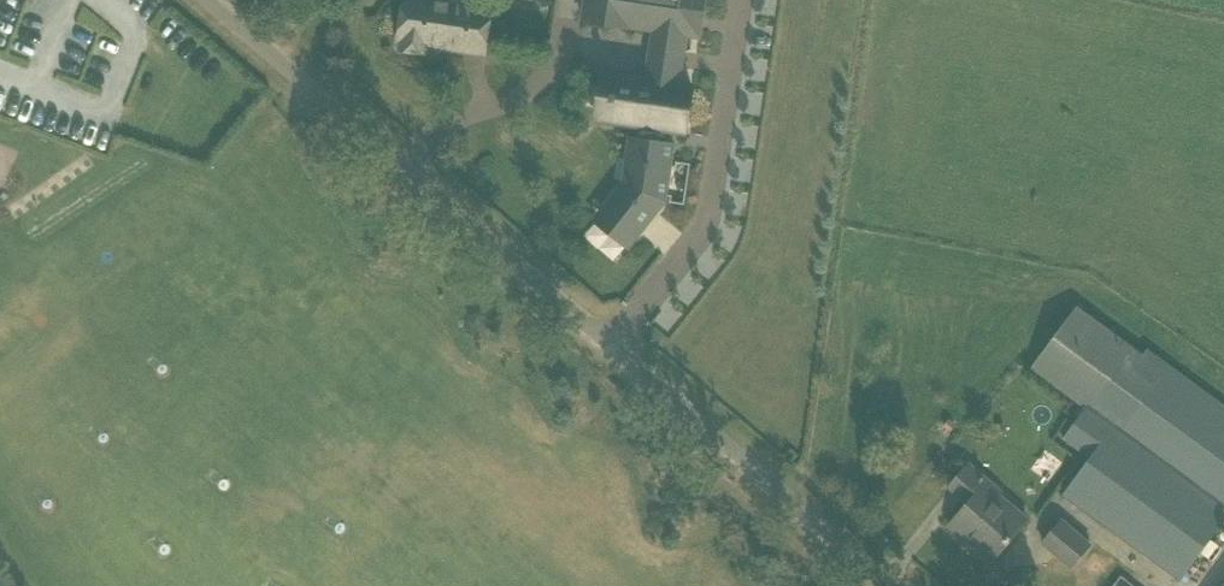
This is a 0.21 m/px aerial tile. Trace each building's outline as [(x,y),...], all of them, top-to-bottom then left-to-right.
[(399,39),(402,40),(401,49),(425,53),(426,44),(485,52),(489,29),(492,8),(472,5),(472,1),(472,0),(443,0),(443,1),(439,0),(405,0),(403,15),(399,39)] [(583,21),(630,27),(654,31),(652,47),(684,52),(686,35),(699,37),(705,0),(586,0),(586,2),(583,21)] [(625,181),(601,212),(635,239),(665,201),(674,143),(665,142),(666,131),(685,134),(692,86),(679,84),(681,67),(650,63),(647,79),(615,75),(608,122),(641,127),(639,138),(638,138),(632,183),(625,181)] [(1148,348),(1143,355),(1134,348),(1077,306),(1031,367),(1089,409),(1120,432),(1218,505),(1204,524),(1098,446),(1063,493),(1180,580),(1223,521),(1223,404),(1148,348)] [(969,464),(966,468),(950,487),(968,502),(950,526),(991,561),(1027,519),(999,495),(1001,492),(969,464)] [(1091,545),(1064,523),(1044,546),(1072,569),(1091,545)] [(1113,585),(1135,585),(1121,575),(1113,585)]
